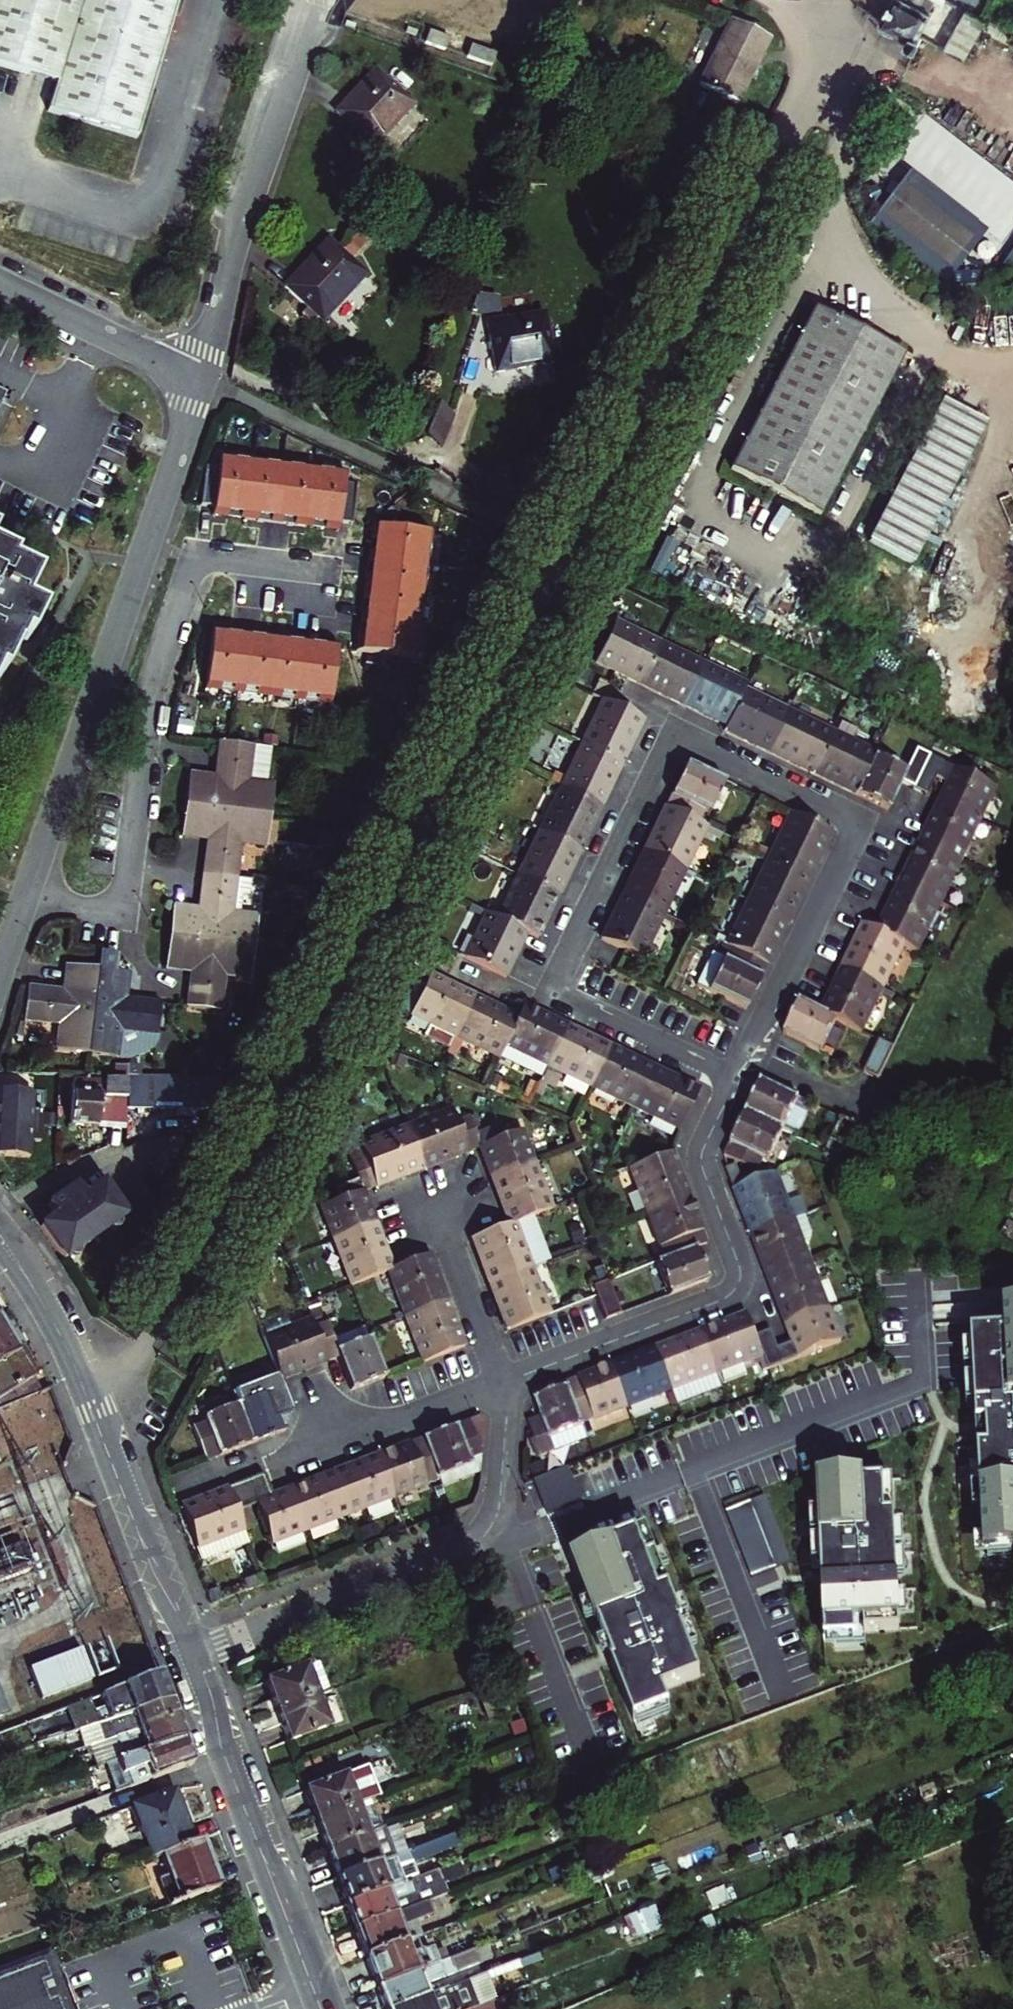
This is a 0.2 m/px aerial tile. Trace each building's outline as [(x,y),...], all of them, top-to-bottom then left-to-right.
[(65,90),(56,118),(147,146),(191,0),(0,0),(0,70),(65,90)] [(915,56),(921,44),(917,41),(928,21),(915,13),(921,0),(896,0),(881,26),(880,30),(883,36),(905,47),(904,50),(915,56)] [(936,58),(954,68),(975,28),(957,19),(936,58)] [(761,45),(725,28),(694,93),(730,109),(761,45)] [(328,109),(316,122),(353,155),(391,112),(353,79),(328,109)] [(865,227),(948,281),(985,224),(903,170),(865,227)] [(1012,278),(1012,244),(999,270),(1012,278)] [(343,285),(304,251),(271,289),(262,299),(301,333),(343,285)] [(787,315),(780,331),(817,332),(817,329),(787,315)] [(879,358),(817,329),(817,332),(780,331),(712,477),(801,520),(879,358)] [(472,349),(481,397),(481,398),(538,387),(529,337),(472,349)] [(457,394),(454,407),(433,402),(424,441),(461,450),(473,398),(457,394)] [(934,395),(869,543),(913,563),(925,536),(934,541),(988,418),(934,395)] [(219,456),(217,471),(240,473),(241,458),(219,456)] [(217,471),(216,471),(215,481),(203,480),(199,517),(211,518),(210,527),(251,532),(251,534),(286,538),(287,534),(331,539),(332,530),(344,531),(347,493),(335,492),(336,482),(240,473),(217,471)] [(417,658),(429,539),(373,533),(372,545),(368,545),(364,580),(368,581),(366,604),(362,604),(359,638),(363,639),(362,652),(417,658)] [(6,676),(9,678),(16,663),(20,665),(32,640),(22,634),(14,630),(27,605),(2,590),(5,584),(0,581),(0,689),(6,676)] [(637,681),(657,640),(616,620),(596,661),(637,681)] [(212,635),(205,693),(324,706),(331,648),(318,647),(318,643),(285,640),(285,644),(259,641),(259,637),(224,634),(224,637),(212,635)] [(648,687),(679,702),(699,660),(657,640),(637,681),(637,682),(648,687)] [(741,681),(699,660),(679,702),(722,723),(739,687),(741,681)] [(720,728),(763,748),(782,707),(739,687),(722,723),(720,728)] [(606,703),(592,696),(571,741),(613,762),(634,717),(606,703)] [(827,728),(782,707),(763,748),(807,770),(827,728)] [(868,748),(827,728),(807,770),(849,790),(867,750),(868,748)] [(613,762),(571,741),(549,786),(592,806),(613,762)] [(898,765),(867,750),(849,790),(882,805),(894,778),(906,784),(921,750),(907,744),(898,765)] [(906,784),(921,790),(928,773),(944,780),(936,797),(975,816),(991,782),(921,750),(906,784)] [(170,821),(255,832),(259,798),(268,799),(272,766),(237,762),(203,757),(199,795),(173,792),(170,821)] [(681,765),(660,810),(695,826),(701,813),(706,815),(721,783),(681,765)] [(592,806),(549,786),(528,831),(571,851),(592,806)] [(954,861),(975,816),(936,797),(915,842),(954,861)] [(660,810),(640,852),(681,872),(701,830),(695,826),(660,810)] [(828,834),(786,814),(764,859),(807,879),(828,834)] [(188,890),(222,894),(227,856),(252,860),(255,832),(170,821),(167,847),(193,851),(188,890)] [(571,851),(528,831),(507,876),(550,896),(571,851)] [(933,905),(954,861),(915,842),(894,886),(933,905)] [(640,852),(619,898),(660,917),(681,872),(640,852)] [(786,922),(807,879),(764,859),(744,902),(786,922)] [(530,937),(550,896),(507,876),(487,917),(519,932),(523,934),(530,937)] [(933,905),(894,886),(873,931),(900,943),(913,949),(933,905)] [(155,953),(239,964),(242,932),(226,930),(228,910),(235,911),(238,896),(222,894),(188,890),(184,927),(158,924),(155,953)] [(619,898),(598,942),(620,954),(639,962),(660,917),(619,898)] [(786,922),(744,902),(723,948),(765,968),(786,922)] [(499,975),(519,932),(487,917),(477,912),(458,956),(471,962),(499,975)] [(878,989),(900,943),(873,931),(858,924),(837,970),(878,989)] [(744,1013),(765,968),(723,948),(717,945),(711,960),(704,956),(690,988),(721,1003),(744,1013)] [(178,983),(173,1022),(208,1026),(212,988),(236,991),(239,964),(155,953),(151,980),(178,983)] [(92,968),(91,985),(82,1069),(125,1073),(145,1063),(149,1073),(153,1071),(157,1066),(160,1060),(159,1052),(148,1051),(152,1019),(112,1014),(115,987),(110,987),(111,971),(92,968)] [(857,1032),(878,989),(837,970),(817,1012),(817,1013),(834,1021),(857,1032)] [(445,1046),(451,1035),(470,994),(459,988),(426,972),(420,985),(407,1013),(407,1015),(424,1023),(419,1034),(445,1046)] [(82,1069),(91,985),(62,981),(59,1009),(23,1005),(19,1037),(53,1042),(51,1066),(82,1069)] [(407,1013),(420,985),(411,981),(397,1008),(407,1013)] [(500,1043),(513,1016),(470,994),(451,1035),(494,1056),(500,1043)] [(544,1064),(564,1023),(520,1002),(513,1016),(500,1043),(494,1056),(538,1077),(544,1064)] [(820,1050),(834,1021),(817,1013),(817,1012),(796,1002),(782,1032),(820,1050)] [(544,1064),(587,1085),(607,1044),(564,1023),(544,1064)] [(883,1065),(890,1049),(876,1043),(862,1069),(876,1075),(883,1065)] [(631,1106),(651,1066),(607,1044),(587,1085),(631,1106)] [(631,1106),(675,1127),(695,1087),(651,1066),(631,1106)] [(792,1109),(799,1093),(761,1074),(746,1106),(785,1124),(792,1109)] [(81,1079),(80,1094),(120,1096),(120,1093),(135,1093),(135,1081),(81,1079)] [(80,1094),(63,1093),(62,1139),(92,1141),(92,1137),(107,1137),(119,1138),(119,1123),(120,1096),(80,1094)] [(168,1096),(168,1094),(135,1093),(120,1093),(120,1096),(119,1123),(193,1124),(208,1094),(206,1094),(200,1094),(187,1094),(187,1096),(168,1096)] [(799,1093),(792,1109),(808,1117),(815,1101),(799,1093)] [(0,1094),(0,1121),(41,1123),(43,1114),(32,1113),(33,1096),(0,1094)] [(771,1151),(785,1124),(746,1106),(727,1147),(760,1163),(767,1150),(771,1151)] [(418,1169),(465,1151),(452,1119),(448,1109),(401,1127),(418,1169)] [(490,1176),(534,1159),(522,1129),(503,1135),(498,1123),(474,1131),(467,1114),(452,1119),(465,1151),(478,1146),(490,1176)] [(0,1121),(0,1156),(29,1158),(30,1141),(40,1142),(41,1123),(0,1121)] [(373,1186),(418,1169),(401,1127),(357,1144),(361,1154),(373,1186)] [(645,1210),(686,1195),(669,1150),(628,1165),(645,1210)] [(321,1206),(333,1237),(373,1222),(361,1191),(373,1186),(361,1154),(348,1159),(355,1178),(332,1187),(337,1200),(321,1206)] [(723,1159),(729,1175),(739,1171),(733,1156),(723,1159)] [(512,1220),(552,1204),(534,1159),(490,1176),(508,1222),(512,1220)] [(792,1210),(774,1164),(731,1180),(745,1217),(748,1227),(792,1210)] [(692,1244),(703,1240),(686,1195),(645,1210),(663,1256),(692,1244)] [(36,1228),(21,1239),(45,1271),(50,1268),(58,1262),(90,1238),(98,1232),(102,1229),(79,1197),(64,1207),(56,1196),(28,1216),(36,1228)] [(792,1210),(748,1227),(754,1245),(763,1270),(808,1254),(792,1210)] [(512,1220),(508,1222),(470,1236),(488,1283),(530,1267),(512,1220)] [(350,1283),(385,1269),(391,1267),(373,1222),(333,1237),(350,1283)] [(99,1237),(98,1232),(90,1238),(93,1241),(97,1240),(99,1237)] [(665,1295),(705,1279),(692,1244),(663,1256),(652,1260),(665,1295)] [(391,1267),(385,1269),(403,1315),(444,1298),(427,1254),(391,1267)] [(781,1316),(826,1299),(808,1254),(763,1270),(772,1294),(780,1316),(781,1316)] [(59,1266),(58,1262),(50,1268),(53,1270),(57,1269),(59,1266)] [(530,1267),(488,1283),(505,1329),(549,1312),(530,1267)] [(604,1317),(620,1311),(607,1278),(606,1278),(591,1285),(595,1294),(604,1317)] [(444,1298),(403,1315),(421,1362),(463,1345),(444,1298)] [(838,1332),(826,1299),(781,1316),(789,1336),(774,1341),(766,1322),(753,1326),(762,1347),(767,1360),(838,1332)] [(745,1305),(700,1323),(716,1365),(762,1347),(753,1326),(745,1305)] [(970,1333),(983,1552),(1012,1550),(1012,1306),(1002,1307),(1004,1332),(970,1333)] [(0,1307),(0,1350),(18,1339),(0,1307)] [(260,1338),(276,1381),(323,1362),(309,1328),(306,1320),(260,1338)] [(384,1377),(368,1338),(335,1350),(323,1323),(309,1328),(323,1362),(337,1356),(350,1390),(384,1377)] [(700,1323),(654,1340),(671,1383),(678,1398),(722,1380),(716,1365),(700,1323)] [(41,1380),(18,1339),(0,1350),(0,1386),(5,1394),(41,1380)] [(654,1340),(609,1358),(626,1400),(671,1383),(654,1340)] [(609,1358),(565,1375),(567,1380),(581,1418),(594,1413),(626,1400),(609,1358)] [(581,1418),(567,1380),(535,1394),(541,1411),(528,1416),(541,1451),(587,1434),(581,1418)] [(234,1404),(250,1444),(281,1432),(276,1419),(288,1414),(276,1381),(263,1385),(265,1392),(234,1404)] [(203,1424),(191,1428),(205,1462),(250,1444),(234,1404),(201,1418),(203,1424)] [(485,1421),(476,1417),(466,1421),(423,1437),(439,1477),(470,1464),(467,1457),(478,1454),(476,1449),(480,1448),(485,1421)] [(423,1437),(380,1454),(396,1498),(440,1481),(439,1477),(423,1437)] [(396,1498),(380,1454),(334,1471),(351,1515),(396,1498)] [(440,1481),(444,1490),(477,1476),(479,1455),(478,1454),(467,1457),(470,1464),(439,1477),(440,1481)] [(531,1476),(545,1509),(578,1496),(565,1462),(531,1476)] [(334,1471),(289,1488),(306,1532),(351,1515),(334,1471)] [(231,1487),(240,1512),(260,1504),(275,1543),(306,1532),(289,1488),(269,1496),(260,1475),(231,1487)] [(862,1475),(816,1477),(823,1640),(854,1639),(855,1646),(864,1646),(863,1632),(899,1630),(892,1481),(862,1482),(862,1475)] [(250,1538),(240,1512),(231,1487),(217,1492),(191,1502),(210,1552),(250,1538)] [(766,1497),(726,1512),(751,1578),(790,1563),(766,1497)] [(682,1624),(645,1529),(572,1558),(613,1662),(610,1663),(634,1722),(669,1708),(662,1691),(700,1676),(679,1625),(682,1624)] [(42,1614),(16,1541),(0,1547),(0,1629),(42,1614)] [(265,1579),(262,1570),(246,1576),(249,1585),(265,1579)] [(77,1644),(25,1663),(37,1696),(89,1677),(77,1644)] [(260,1677),(272,1707),(311,1692),(323,1688),(311,1657),(260,1677)] [(130,1692),(133,1701),(171,1690),(161,1664),(112,1681),(116,1696),(130,1692)] [(133,1701),(138,1718),(177,1707),(171,1690),(133,1701)] [(311,1692),(272,1707),(283,1736),(322,1721),(311,1692)] [(115,1714),(113,1707),(104,1710),(106,1716),(115,1714)] [(177,1707),(138,1718),(124,1722),(131,1745),(185,1729),(177,1707)] [(194,1752),(185,1729),(131,1745),(118,1748),(102,1753),(107,1768),(121,1764),(125,1777),(194,1752)] [(94,1744),(96,1755),(102,1753),(118,1748),(115,1737),(94,1744)] [(301,1785),(313,1816),(353,1800),(375,1792),(365,1761),(301,1785)] [(175,1781),(137,1795),(155,1847),(162,1845),(194,1834),(175,1781)] [(324,1844),(364,1829),(353,1800),(313,1816),(324,1844)] [(364,1829),(324,1844),(335,1874),(375,1859),(390,1853),(379,1823),(364,1829)] [(194,1834),(162,1845),(169,1867),(160,1869),(169,1897),(209,1883),(220,1879),(203,1831),(194,1834)] [(335,1874),(345,1899),(405,1876),(400,1865),(432,1852),(427,1839),(390,1853),(375,1859),(335,1874)] [(757,1839),(743,1844),(748,1859),(762,1853),(757,1839)] [(354,1923),(395,1908),(390,1895),(441,1876),(436,1865),(405,1876),(345,1899),(354,1923)] [(354,1923),(364,1949),(403,1935),(396,1917),(449,1897),(445,1888),(395,1908),(354,1923)] [(642,1905),(617,1915),(627,1939),(652,1929),(665,1924),(655,1901),(642,1905)] [(417,1929),(403,1935),(408,1949),(423,1944),(417,1929)] [(376,1981),(438,1957),(431,1941),(423,1944),(408,1949),(403,1935),(364,1949),(376,1981)] [(69,1992),(52,1938),(0,1957),(0,2008),(75,2008),(69,1992)] [(385,2006),(421,1992),(417,1981),(475,1958),(470,1944),(467,1946),(438,1957),(376,1981),(385,2006)] [(386,2008),(428,2008),(427,2006),(466,1991),(498,1978),(492,1964),(479,1969),(469,1973),(461,1976),(421,1992),(385,2006),(386,2008)] [(517,1994),(513,1986),(490,1995),(486,1996),(467,2005),(455,2008),(481,2008),(517,1994)]
